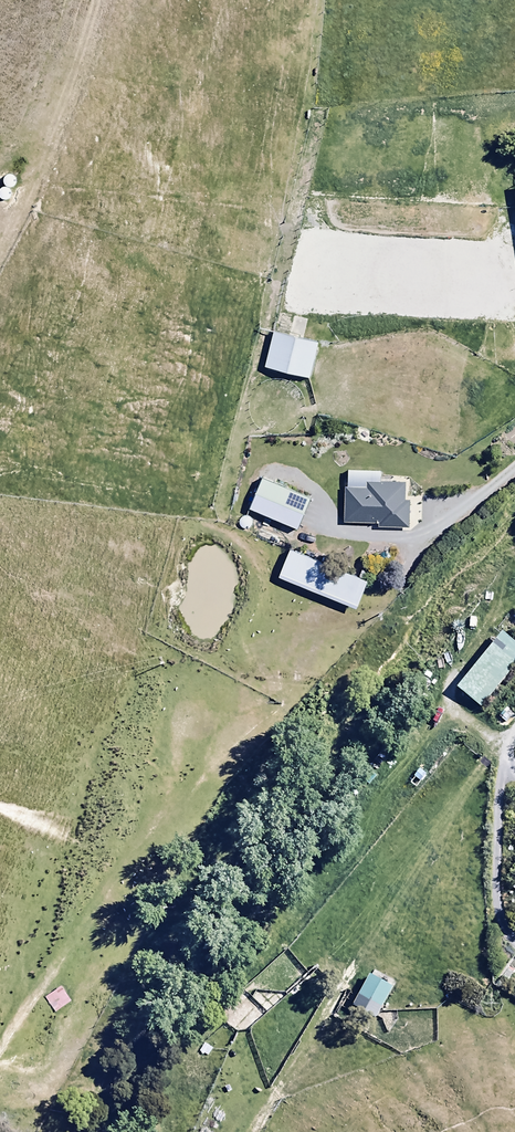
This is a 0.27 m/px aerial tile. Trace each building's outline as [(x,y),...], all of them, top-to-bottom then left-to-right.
[(292,305),(283,303),(278,326),(288,328),(292,305)] [(310,379),(318,343),(273,332),(264,369),(310,379)] [(379,524),(379,529),(410,528),(410,501),(405,501),(405,484),(366,484),(366,489),(345,489),(345,524),(379,524)] [(367,581),(288,551),(278,580),(357,609),(367,581)] [(514,668),(514,646),(500,634),(456,690),(481,710),(514,668)] [(376,1022),(393,989),(383,984),(386,979),(373,972),(353,1009),(376,1022)] [(55,1015),(70,1004),(60,989),(44,1001),(55,1015)]
